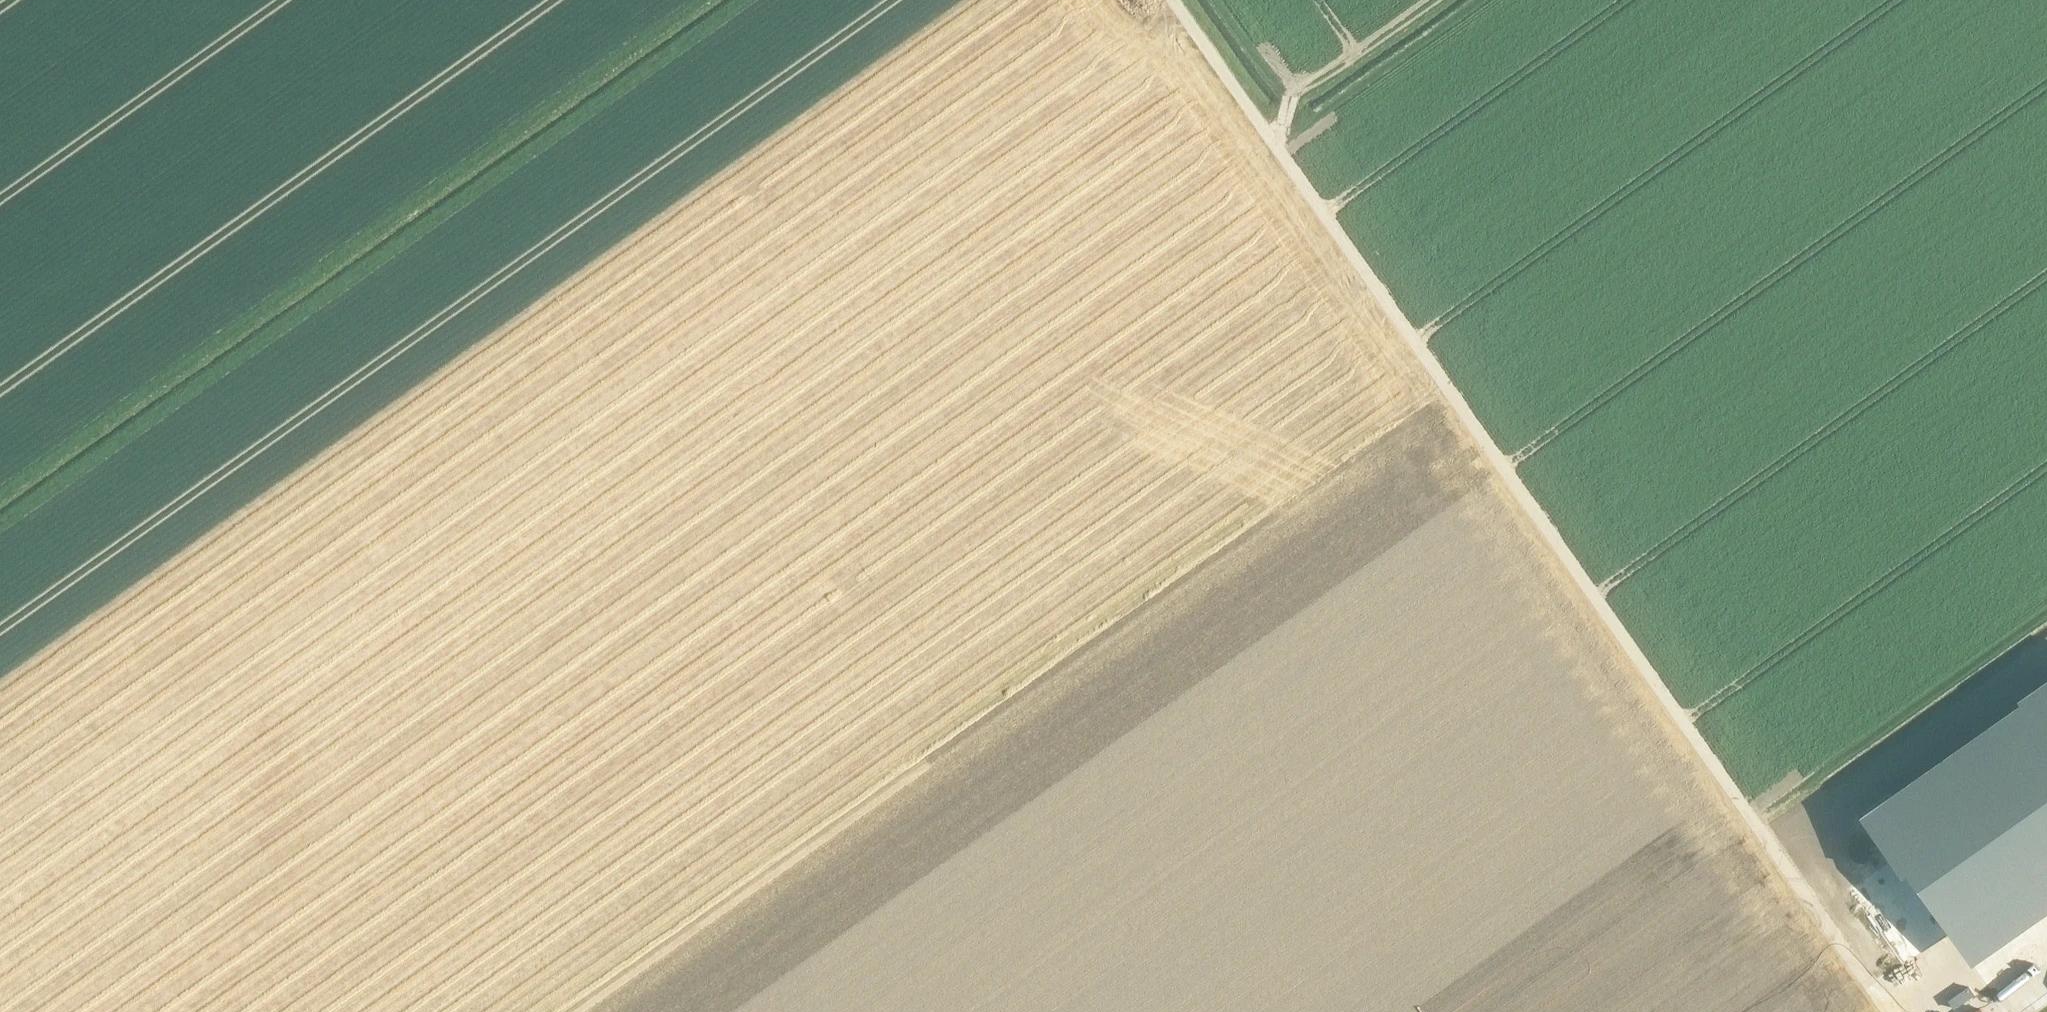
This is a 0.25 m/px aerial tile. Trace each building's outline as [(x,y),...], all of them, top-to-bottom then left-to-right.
[(1858,807),(1940,925),(2046,849),(2046,673),(1858,807)]
